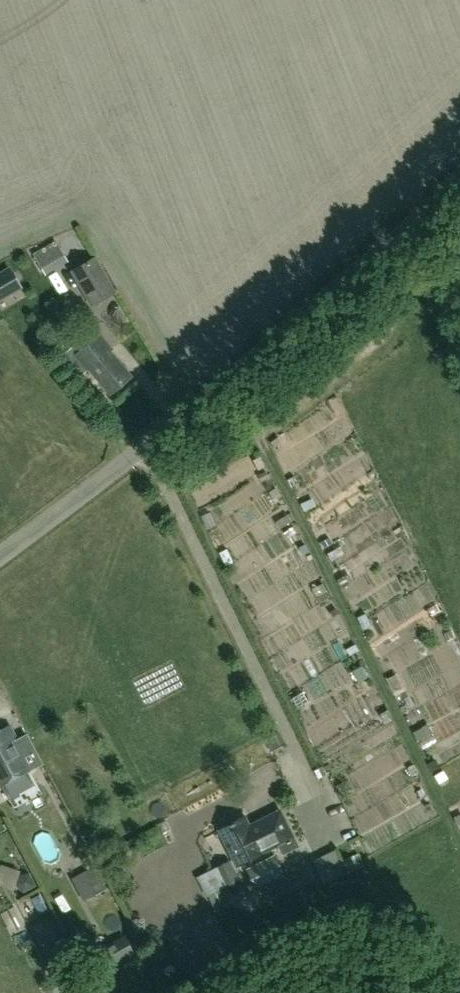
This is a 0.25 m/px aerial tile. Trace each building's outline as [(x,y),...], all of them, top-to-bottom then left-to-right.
[(66,258),(56,240),(34,252),(44,270),(66,258)] [(74,276),(91,307),(117,293),(96,255),(71,271),(74,276)] [(10,266),(0,272),(0,296),(20,283),(10,266)] [(131,378),(109,352),(113,348),(100,332),(71,356),(85,372),(87,370),(110,397),(131,378)] [(277,438),(271,442),(275,447),(281,443),(277,438)] [(259,457),(252,461),(258,470),(264,467),(259,457)] [(257,476),(261,483),(268,479),(264,472),(257,476)] [(297,482),(294,477),(287,480),(290,486),(297,482)] [(279,495),(275,489),(268,493),(272,499),(279,495)] [(315,505),(312,499),(300,505),(303,511),(315,505)] [(293,520),(290,514),(280,520),(284,526),(293,520)] [(348,582),(345,575),(337,578),(341,585),(348,582)] [(332,617),(338,614),(335,609),(329,613),(332,617)] [(364,614),(356,619),(362,630),(370,626),(364,614)] [(442,633),(447,642),(454,638),(449,629),(442,633)] [(355,646),(347,651),(350,656),(358,651),(355,646)] [(361,667),(352,672),(359,683),(367,678),(361,667)] [(394,676),(386,680),(391,691),(400,687),(394,676)] [(0,733),(0,788),(6,798),(34,783),(28,772),(29,771),(16,747),(19,745),(10,727),(0,733)] [(414,733),(417,741),(425,737),(421,729),(414,733)] [(263,739),(269,751),(283,744),(277,732),(263,739)] [(439,769),(435,761),(428,765),(432,772),(439,769)] [(407,768),(411,776),(417,772),(413,765),(407,768)] [(439,784),(447,779),(443,772),(434,777),(439,784)] [(218,831),(236,867),(263,854),(262,853),(278,845),(283,854),(297,847),(279,811),(249,827),(245,818),(218,831)] [(274,854),(246,869),(260,897),(289,882),(274,854)] [(213,906),(244,890),(228,859),(215,866),(225,887),(208,896),(213,906)] [(35,888),(28,875),(16,877),(14,885),(22,894),(35,888)] [(105,887),(99,877),(89,883),(94,893),(105,887)] [(105,969),(134,954),(124,935),(94,950),(105,969)]
